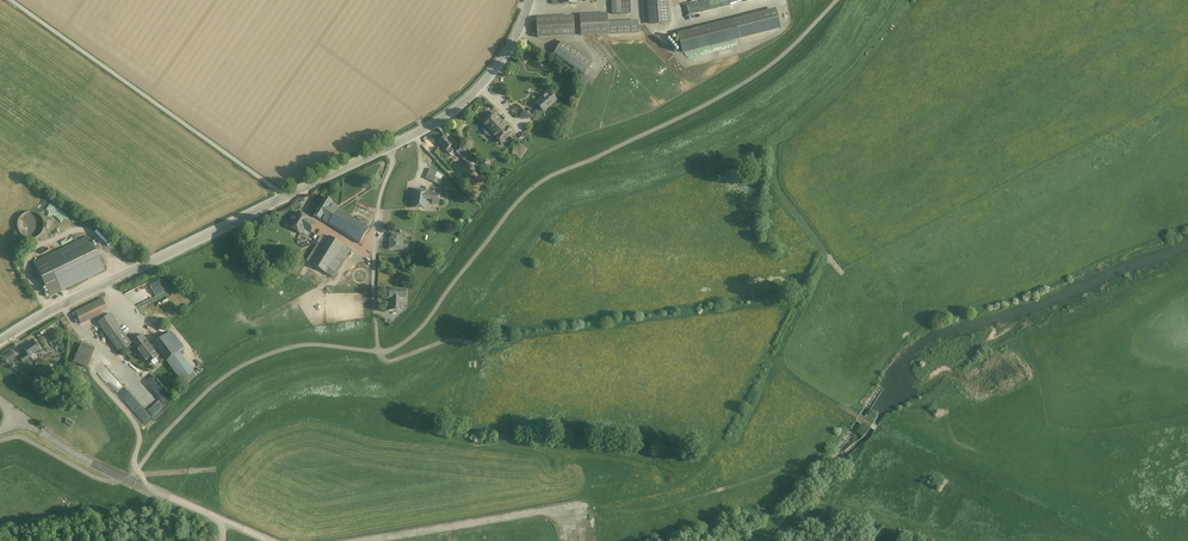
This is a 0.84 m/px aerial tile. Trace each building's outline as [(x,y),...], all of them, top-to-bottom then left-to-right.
[(612,14),(627,14),(627,0),(612,0),(612,14)] [(654,24),(669,23),(668,0),(652,0),(654,24)] [(680,5),(683,18),(753,0),(700,0),(680,5)] [(775,9),(734,19),(739,39),(780,28),(775,9)] [(607,14),(580,15),(582,36),(608,34),(608,25),(607,14)] [(573,17),(537,18),(538,38),(574,36),(573,17)] [(734,19),(678,33),(683,53),(739,39),(734,19)] [(637,23),(608,25),(608,34),(608,35),(638,33),(637,23)] [(592,63),(562,42),(554,54),(584,75),(592,63)] [(557,100),(548,91),(544,94),(546,96),(537,103),(544,112),(544,111),(543,110),(546,107),(547,109),(557,100)] [(512,133),(494,113),(483,124),(486,127),(484,129),(484,132),(485,134),(488,136),(490,136),(493,135),(501,143),(512,133)] [(454,145),(446,136),(440,142),(447,151),(454,145)] [(469,155),(462,147),(456,152),(464,160),(469,155)] [(474,160),(469,155),(464,160),(469,165),(474,160)] [(430,169),(425,179),(433,182),(437,172),(430,169)] [(441,179),(435,177),(432,185),(437,188),(441,179)] [(429,191),(413,189),(411,208),(428,209),(429,202),(428,202),(428,200),(433,200),(432,204),(433,204),(433,203),(438,203),(438,204),(440,193),(434,192),(434,193),(431,193),(431,192),(429,191)] [(326,198),(314,216),(320,220),(331,202),(332,201),(326,198)] [(339,207),(331,202),(320,220),(326,223),(359,244),(369,228),(338,209),(339,207)] [(309,219),(299,213),(296,217),(294,217),(293,217),(291,220),(291,222),(292,223),(290,227),(300,233),(301,233),(305,235),(306,236),(308,235),(310,232),(315,224),(309,220),(309,219)] [(401,235),(392,234),(392,238),(393,238),(393,241),(390,241),(389,250),(402,251),(403,239),(401,239),(401,235)] [(343,245),(329,236),(311,264),(326,273),(343,245)] [(88,237),(36,262),(52,295),(104,270),(88,237)] [(351,250),(343,245),(326,273),(334,278),(351,250)] [(406,289),(390,289),(389,298),(390,298),(390,304),(404,304),(406,304),(406,298),(406,289)] [(102,299),(97,302),(101,311),(106,308),(102,299)] [(97,302),(75,312),(79,322),(90,317),(101,312),(101,311),(97,302)] [(120,328),(109,314),(98,322),(108,337),(120,328)] [(90,317),(79,322),(81,327),(92,322),(90,317)] [(120,328),(108,337),(119,352),(126,347),(128,350),(131,348),(129,345),(131,343),(120,328)] [(170,332),(154,344),(155,345),(166,361),(169,359),(178,352),(184,348),(175,336),(174,337),(170,332)] [(143,335),(132,342),(148,364),(159,356),(152,347),(155,345),(154,344),(151,346),(143,335)] [(27,353),(20,358),(23,362),(31,357),(30,355),(39,349),(38,347),(38,346),(37,347),(34,341),(23,348),(27,353)] [(94,349),(81,343),(73,361),(87,367),(94,349)] [(11,351),(4,356),(6,359),(8,358),(13,355),(11,351)] [(178,352),(169,359),(184,380),(194,373),(178,352)] [(129,392),(105,365),(97,373),(144,426),(153,419),(129,392)] [(150,374),(141,381),(162,404),(170,397),(150,374)] [(141,381),(129,392),(153,419),(165,408),(162,404),(141,381)] [(68,418),(65,423),(73,426),(75,421),(68,418)]
